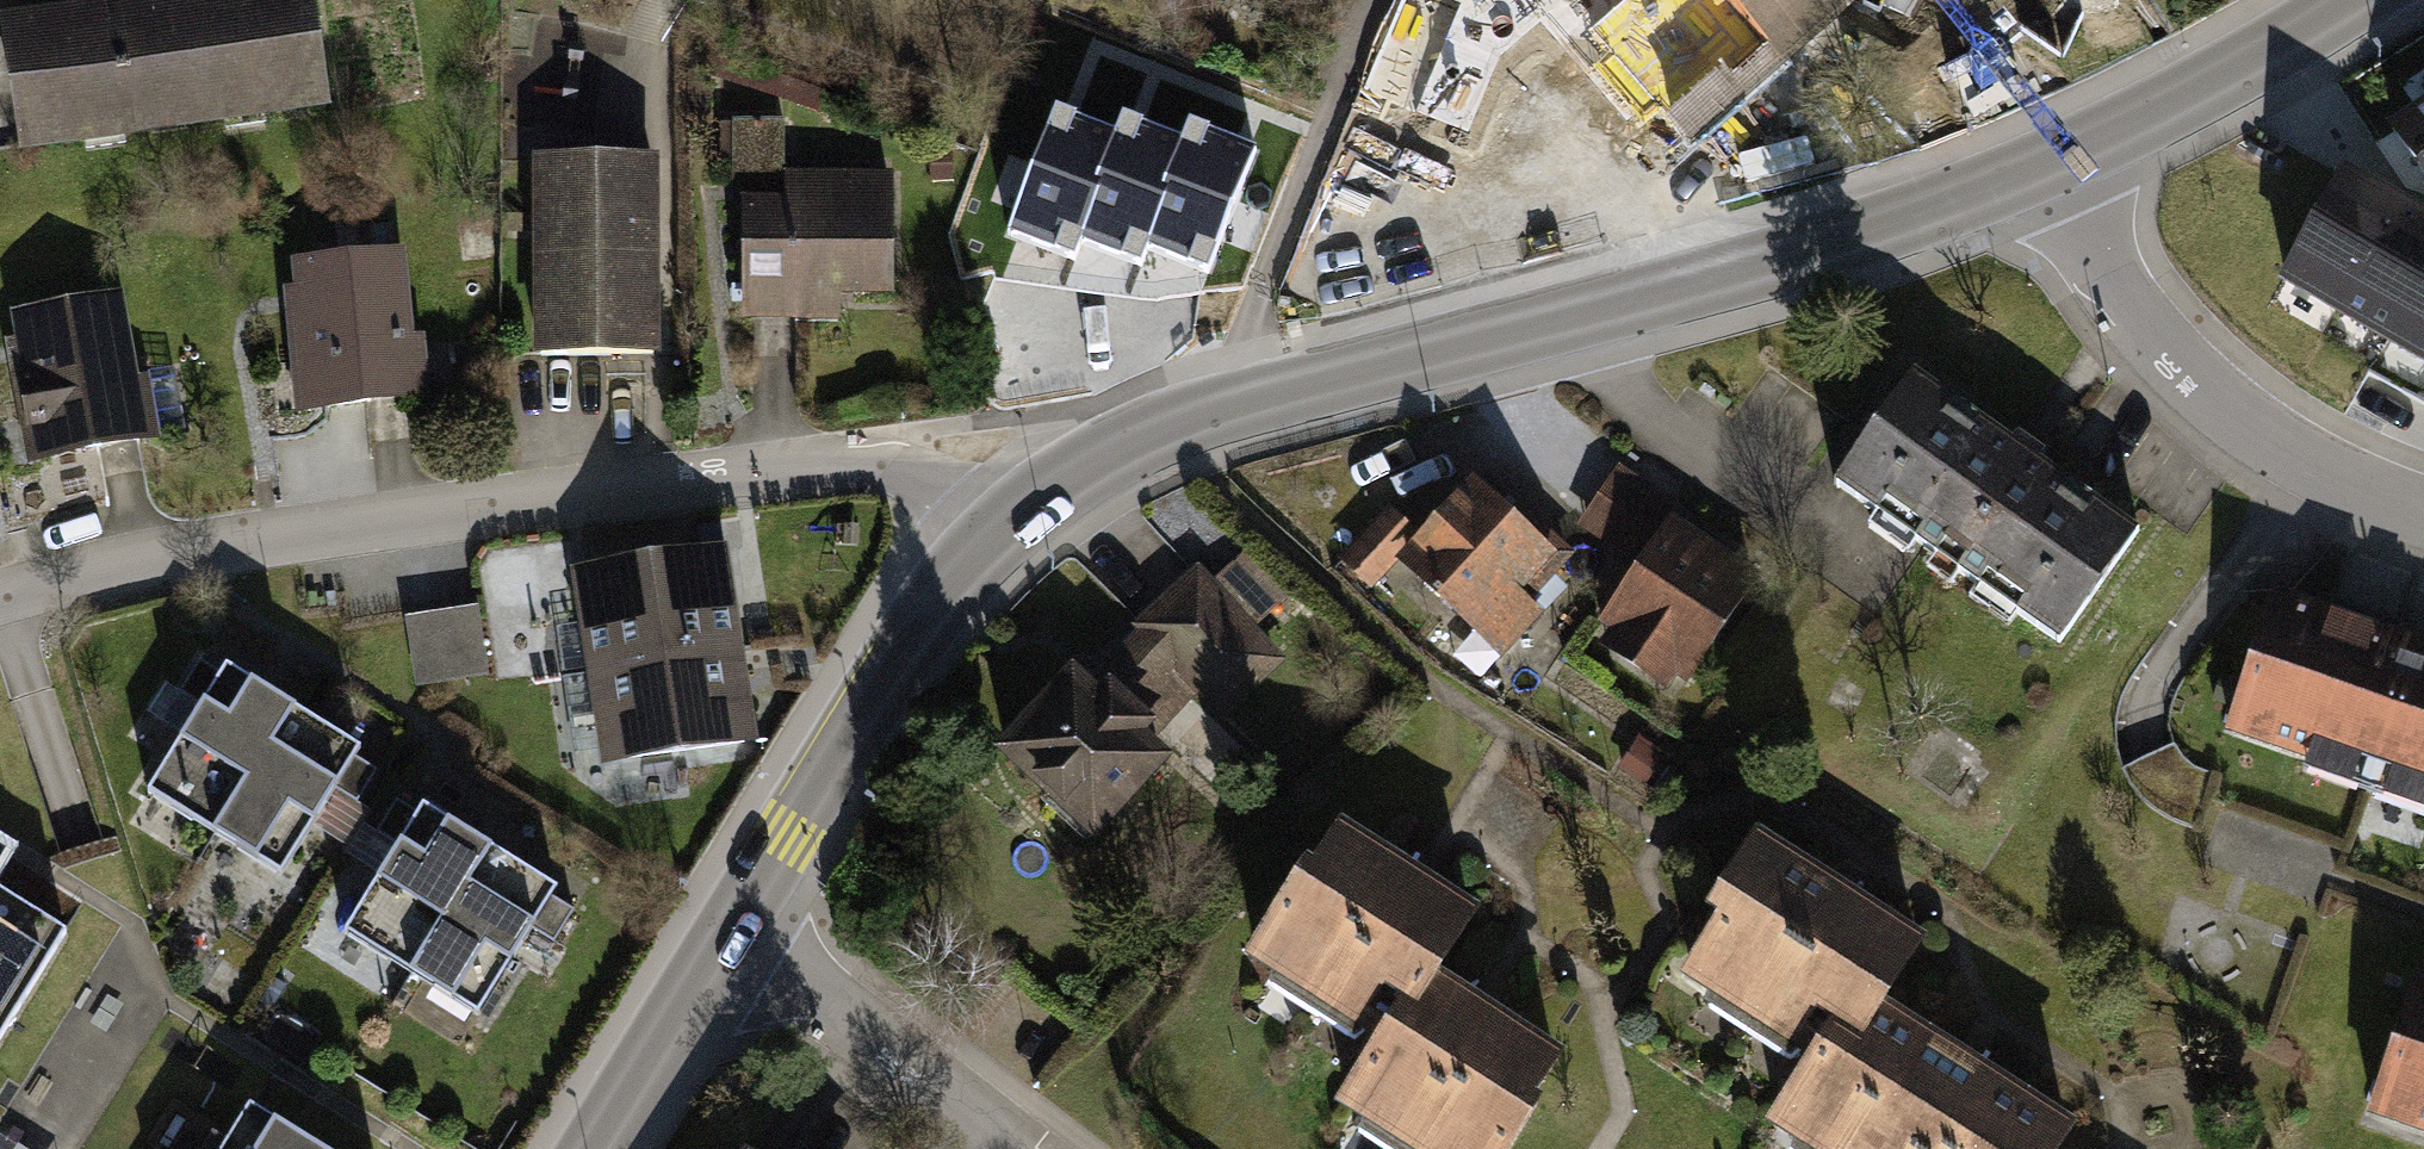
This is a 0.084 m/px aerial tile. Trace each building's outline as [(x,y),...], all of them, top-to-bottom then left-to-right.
[(2,26),(23,166),(339,118),(321,0),(170,0),(2,26)] [(1363,87),(1467,132),(1500,55),(1453,35),(1467,2),(1463,0),(1402,0),(1397,11),(1363,87)] [(1678,133),(1830,0),(1561,0),(1678,133)] [(2382,119),(2412,164),(2423,181),(2423,91),(2382,119)] [(1156,265),(1211,287),(1263,158),(1198,131),(1189,153),(1130,129),(1122,148),(1064,125),(1011,255),(1081,284),(1090,262),(1147,285),(1156,265)] [(660,144),(532,147),(535,351),(663,349),(660,144)] [(2280,280),(2423,364),(2423,209),(2419,207),(2348,164),(2280,280)] [(785,191),(743,190),(740,313),(844,315),(845,284),(895,285),(897,168),(786,165),(785,191)] [(407,253),(286,258),(292,407),(432,402),(429,337),(410,338),(407,253)] [(125,278),(4,304),(9,324),(0,326),(0,348),(24,462),(158,434),(125,278)] [(1914,373),(1835,485),(2059,643),(2138,531),(1914,373)] [(1627,468),(1587,533),(1641,566),(1681,501),(1627,468)] [(1473,490),(1407,561),(1500,646),(1534,608),(1525,600),(1567,554),(1519,510),(1508,522),(1473,490)] [(1669,525),(1606,619),(1690,675),(1754,582),(1669,525)] [(722,537),(567,564),(601,756),(756,729),(722,537)] [(1247,549),(1215,580),(1255,622),(1287,592),(1247,549)] [(1073,659),(994,739),(1048,792),(1042,799),(1087,842),(1176,752),(1158,735),(1195,699),(1220,723),(1289,656),(1255,622),(1215,580),(1195,560),(1136,619),(1141,622),(1112,650),(1123,661),(1100,685),(1073,659)] [(2279,587),(2229,727),(2423,796),(2423,638),(2279,587)] [(474,604),(405,615),(416,683),(485,672),(474,604)] [(192,697),(140,781),(278,866),(333,778),(356,793),(374,765),(349,750),(355,741),(324,721),(268,687),(218,656),(214,663),(199,654),(178,688),(192,697)] [(467,823),(420,793),(411,807),(396,797),(377,828),(392,838),(338,924),(474,1008),(527,923),(553,939),(574,907),(548,890),(556,878),(522,857),(467,823)] [(1255,953),(1387,1037),(1430,975),(1470,911),(1343,831),(1255,953)] [(1859,993),(1876,1004),(1916,941),(1759,841),(1716,907),(1727,914),(1691,971),(1820,1054),(1859,993)] [(70,923),(0,882),(0,1044),(70,923)] [(2376,1108),(2423,1124),(2423,969),(2376,1108)] [(1430,975),(1387,1037),(1346,1100),(1423,1148),(1503,1148),(1533,1102),(1526,1098),(1554,1054),(1430,975)] [(2066,1126),(1876,1004),(1859,993),(1820,1054),(1778,1120),(1824,1148),(2051,1148),(2066,1126)] [(228,1100),(199,1148),(312,1148),(228,1100)]
